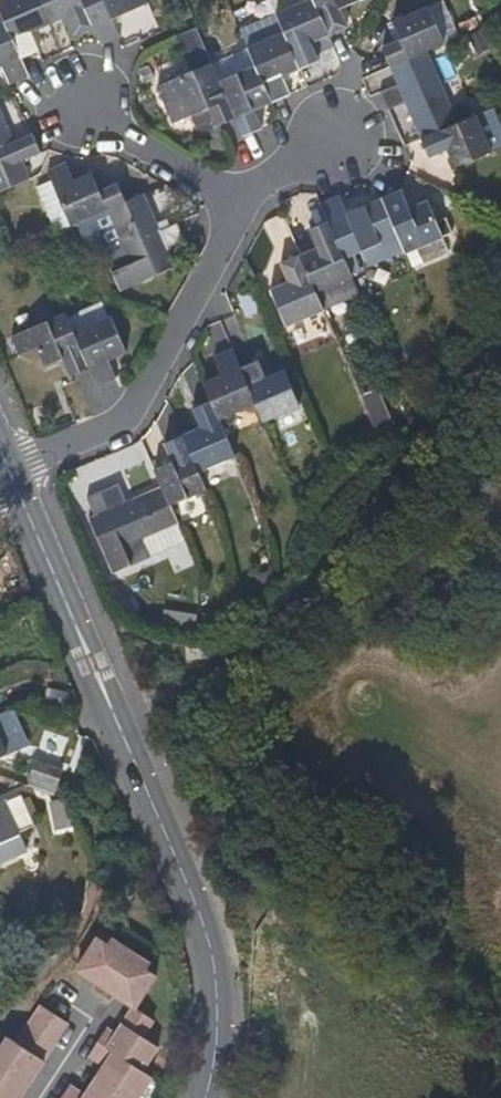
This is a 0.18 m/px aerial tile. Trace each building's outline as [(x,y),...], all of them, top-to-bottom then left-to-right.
[(39,0),(7,0),(0,3),(0,11),(5,22),(22,60),(40,52),(32,33),(49,25),(39,0)] [(83,0),(39,0),(49,25),(68,17),(77,35),(94,27),(83,0)] [(146,0),(83,0),(94,27),(102,45),(120,37),(112,19),(148,3),(146,0)] [(315,0),(272,0),(286,33),(302,69),(320,61),(313,43),(330,35),(315,0)] [(330,35),(349,27),(341,9),(363,0),(315,0),(330,35)] [(446,43),(430,6),(393,22),(401,41),(384,48),(392,66),(428,50),(446,43)] [(5,22),(0,24),(0,68),(3,66),(7,74),(11,84),(29,77),(22,60),(5,22)] [(302,69),(286,33),(250,49),(273,103),(292,95),(285,77),(302,69)] [(273,103),(250,49),(213,64),(237,120),(244,136),(263,128),(256,111),(273,103)] [(460,123),(428,50),(392,66),(400,84),(382,93),(387,106),(390,110),(408,103),(423,139),(460,123)] [(237,120),(213,64),(158,88),(173,126),(212,110),(219,127),(237,120)] [(480,112),(489,142),(500,138),(500,133),(493,108),(480,112)] [(30,178),(22,160),(40,152),(32,134),(14,142),(0,109),(0,191),(30,178)] [(493,152),(478,115),(460,123),(423,139),(431,158),(449,150),(456,168),(493,152)] [(108,210),(127,202),(119,183),(101,191),(93,172),(75,180),(67,162),(48,171),(72,226),(108,210)] [(454,233),(447,218),(437,222),(427,201),(410,208),(403,191),(385,198),(400,234),(408,253),(454,233)] [(169,249),(188,241),(179,221),(160,230),(145,194),(127,202),(108,210),(124,246),(106,254),(122,290),(176,266),(169,249)] [(400,234),(385,198),(350,215),(341,196),(323,204),(331,223),(346,258),(366,249),(400,234)] [(346,258),(331,223),(312,230),(319,249),(302,257),(317,293),(354,276),(346,258)] [(408,253),(400,234),(366,249),(371,263),(380,264),(408,253)] [(302,257),(302,256),(284,263),(292,282),(273,290),(288,325),(324,311),(317,293),(302,257)] [(324,311),(361,294),(354,276),(317,293),(324,311)] [(74,333),(67,315),(12,338),(20,357),(37,350),(45,367),(64,359),(72,376),(89,369),(74,333)] [(126,353),(111,317),(74,333),(89,369),(98,388),(117,379),(109,360),(126,353)] [(258,403),(243,367),(234,348),(215,357),(223,376),(206,382),(213,402),(221,419),(258,403)] [(261,358),(243,367),(258,403),(266,422),(302,407),(286,368),(268,375),(261,358)] [(236,455),(221,419),(213,402),(196,410),(204,427),(185,436),(200,472),(236,455)] [(200,472),(185,436),(167,443),(175,462),(157,469),(165,487),(172,505),(208,489),(200,472)] [(180,523),(172,505),(165,487),(128,504),(120,485),(101,493),(109,512),(94,519),(92,520),(115,573),(150,556),(143,539),(180,523)] [(109,512),(101,493),(85,501),(94,519),(109,512)] [(115,573),(92,520),(75,527),(98,580),(115,573)] [(9,711),(0,715),(0,757),(24,746),(9,711)] [(2,799),(0,800),(0,843),(18,836),(2,799)] [(90,940),(69,973),(126,1011),(148,978),(139,973),(143,967),(104,942),(100,947),(90,940)] [(61,1027),(34,1008),(9,1046),(0,1040),(0,1097),(14,1097),(61,1027)] [(143,1080),(133,1074),(149,1050),(134,1040),(145,1023),(126,1011),(108,1037),(98,1030),(80,1058),(96,1070),(76,1097),(61,1087),(53,1097),(131,1097),(143,1080)]
